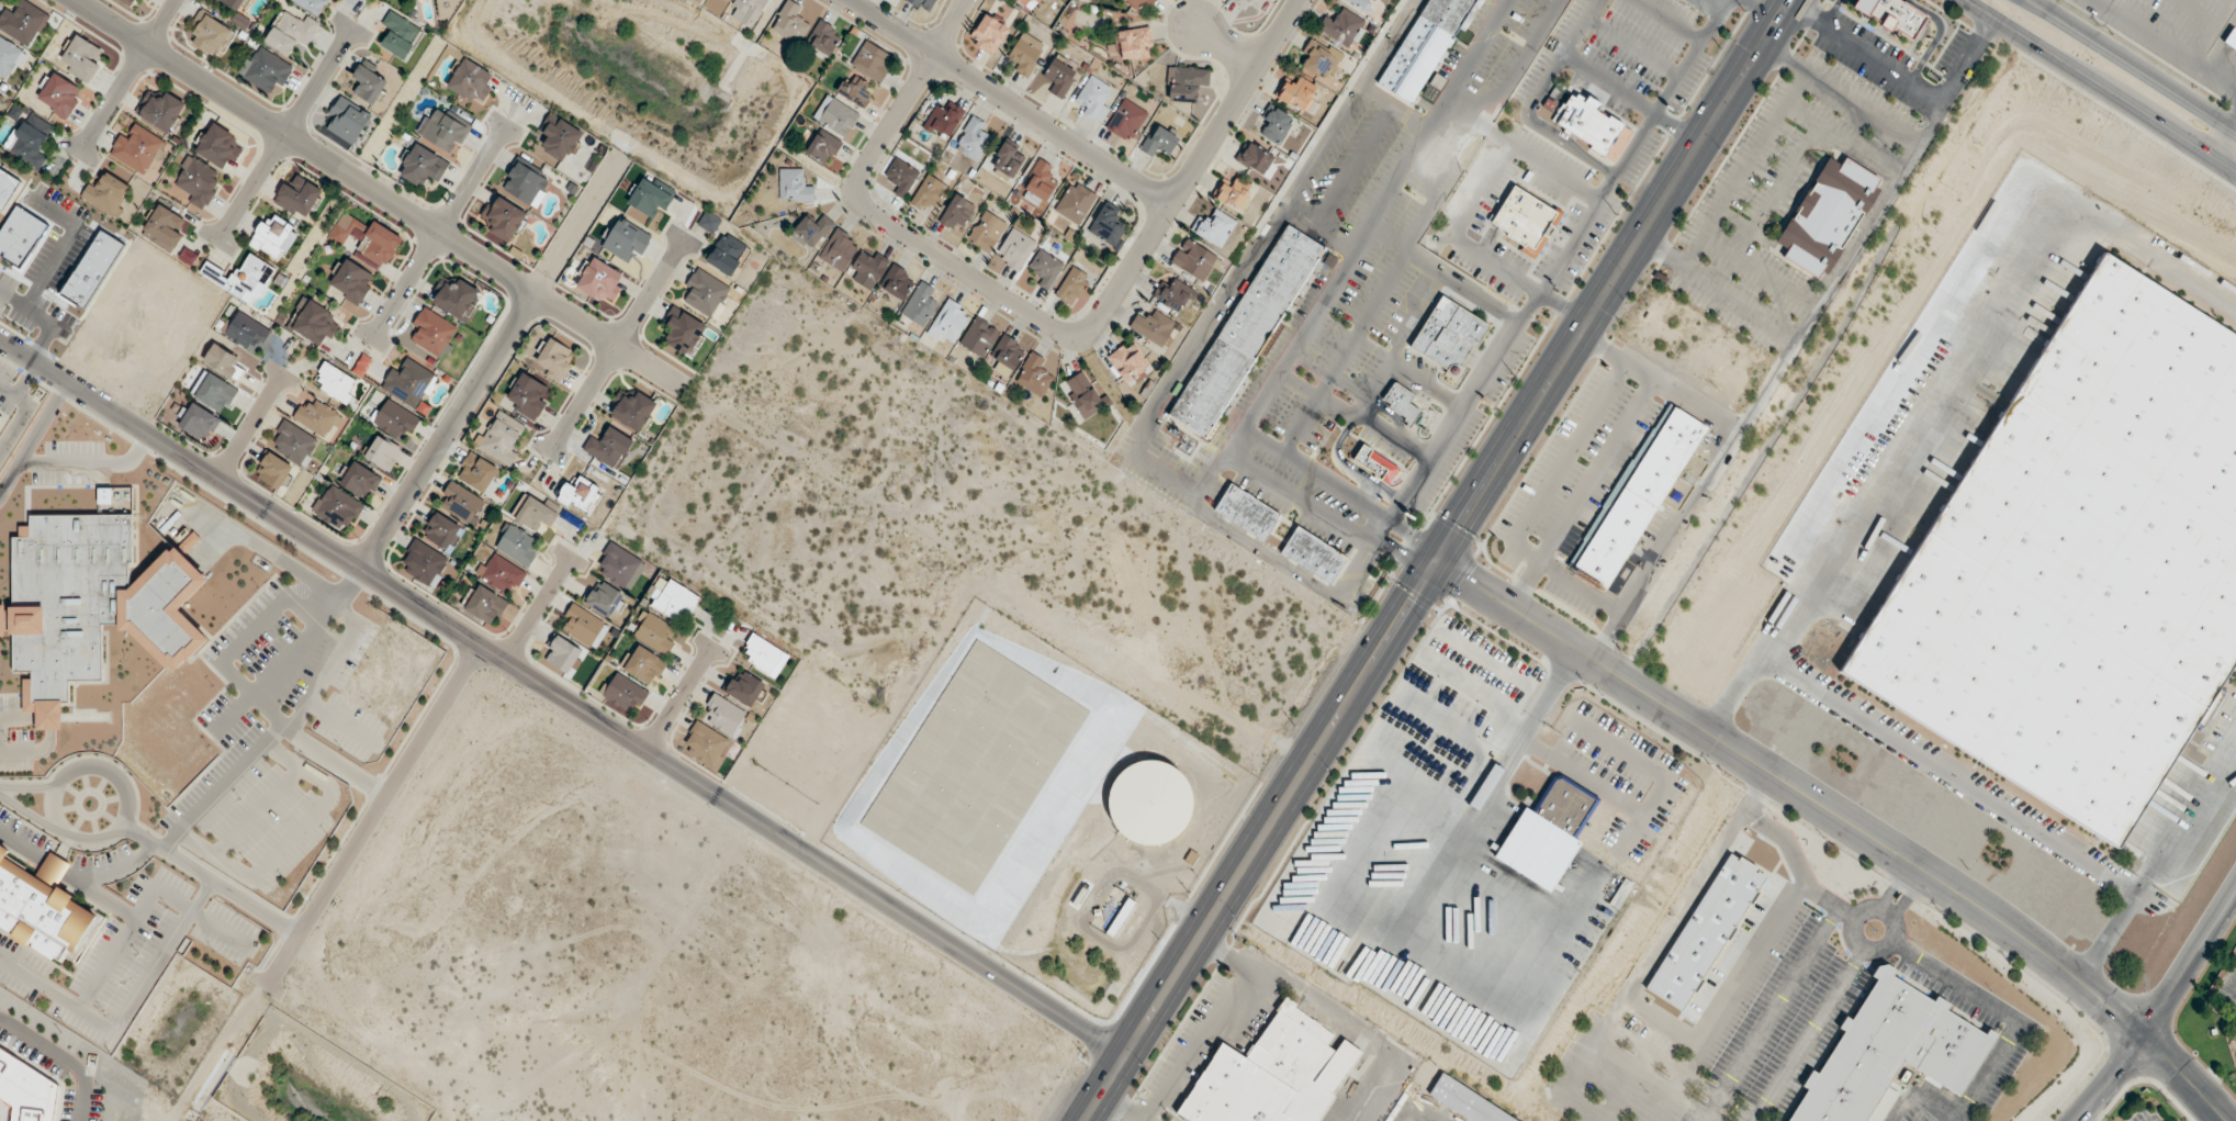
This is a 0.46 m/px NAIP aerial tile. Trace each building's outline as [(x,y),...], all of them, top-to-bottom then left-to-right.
[(32,50),(51,18),(22,0),(14,14),(5,9),(0,18),(0,31),(32,50)] [(129,8),(135,0),(118,0),(129,8)] [(237,13),(231,21),(247,32),(253,23),(240,14),(249,0),(217,0),(237,13)] [(330,0),(289,0),(319,19),(330,0)] [(722,13),(729,0),(701,0),(707,4),(707,5),(722,13)] [(732,6),(742,11),(736,20),(752,29),(769,0),(736,0),(732,6)] [(804,8),(788,0),(787,0),(771,31),(798,45),(809,24),(798,19),(804,8)] [(905,1),(928,13),(935,0),(905,0),(905,1)] [(1042,0),(1015,0),(1028,13),(1042,0)] [(1156,0),(1125,0),(1140,16),(1156,0)] [(1264,0),(1235,0),(1250,15),(1264,0)] [(1363,14),(1372,0),(1341,0),(1363,14)] [(1373,85),(1427,0),(1476,0),(1408,107),(1373,85)] [(1850,7),(1854,0),(1897,0),(1926,19),(1911,45),(1850,7)] [(1317,30),(1349,50),(1366,22),(1342,8),(1335,20),(1326,15),(1317,30)] [(404,61),(424,33),(391,10),(380,26),(389,32),(380,45),(404,61)] [(236,32),(202,12),(186,41),(219,60),(236,32)] [(264,43),(289,57),(297,41),(307,47),(320,24),(305,16),(301,23),(281,12),(264,43)] [(993,55),(1008,26),(983,13),(968,42),(993,55)] [(831,56),(841,30),(818,21),(807,46),(831,56)] [(2232,27),(2235,30),(2235,51),(2222,42),(2232,27)] [(1151,58),(1151,30),(1116,30),(1116,58),(1151,58)] [(1045,55),(1030,34),(1005,53),(1020,74),(1045,55)] [(88,84),(107,54),(76,35),(57,65),(88,84)] [(13,82),(22,46),(0,40),(0,78),(13,82)] [(1296,63),(1324,83),(1341,61),(1313,40),(1296,63)] [(851,65),(879,83),(894,59),(866,41),(851,65)] [(294,67),(256,45),(237,78),(274,100),(294,67)] [(1047,93),(1062,100),(1077,68),(1053,57),(1044,78),(1052,82),(1047,93)] [(496,76),(462,58),(446,88),(480,106),(496,76)] [(373,105),(390,78),(362,61),(352,78),(360,83),(354,93),(373,105)] [(1208,88),(1210,71),(1171,67),(1167,101),(1196,105),(1199,87),(1208,88)] [(65,120),(84,93),(53,71),(34,98),(65,120)] [(1075,100),(1086,106),(1081,113),(1097,123),(1116,93),(1091,76),(1075,100)] [(851,86),(843,81),(836,93),(864,108),(875,88),(855,77),(851,86)] [(1296,84),(1284,79),(1276,102),(1306,112),(1316,85),(1298,78),(1296,84)] [(187,107),(150,87),(134,115),(171,135),(187,107)] [(1614,162),(1548,122),(1569,89),(1633,130),(1614,162)] [(322,127),(354,146),(372,115),(340,96),(322,127)] [(859,115),(833,98),(818,121),(845,138),(859,115)] [(1147,113),(1123,98),(1105,129),(1129,144),(1147,113)] [(922,128),(946,142),(965,111),(950,102),(944,111),(936,106),(922,128)] [(1275,145),(1295,123),(1272,103),(1259,119),(1268,127),(1262,134),(1275,145)] [(471,125),(433,105),(416,135),(455,155),(471,125)] [(539,131),(548,137),(540,149),(566,165),(585,134),(550,112),(539,131)] [(56,127),(31,114),(26,124),(19,121),(3,152),(35,168),(56,127)] [(969,161),(992,145),(981,130),(984,128),(979,121),(954,139),(969,161)] [(145,175),(163,141),(130,122),(111,157),(145,175)] [(227,173),(239,151),(233,147),(238,138),(211,122),(193,152),(227,173)] [(1152,158),(1158,150),(1168,156),(1179,139),(1157,124),(1139,149),(1152,158)] [(827,166),(842,144),(821,129),(806,151),(827,166)] [(1029,153),(1008,138),(989,165),(1010,180),(1029,153)] [(1275,158),(1248,140),(1235,160),(1262,178),(1275,158)] [(449,163),(414,143),(397,174),(421,188),(427,177),(437,183),(449,163)] [(1816,279),(1769,249),(1832,152),(1878,180),(1816,279)] [(204,208),(224,177),(189,155),(170,187),(204,208)] [(536,209),(553,178),(517,158),(500,189),(536,209)] [(886,178),(897,181),(893,194),(909,199),(918,168),(892,160),(886,178)] [(1054,169),(1042,161),(1018,196),(1040,211),(1059,183),(1049,176),(1054,169)] [(0,168),(0,210),(4,213),(22,182),(0,168)] [(779,201),(813,201),(813,180),(802,180),(802,169),(779,169),(779,201)] [(90,183),(81,199),(112,218),(131,187),(105,172),(95,187),(90,183)] [(675,192),(645,174),(627,203),(657,221),(675,192)] [(910,203),(922,210),(926,202),(935,207),(947,186),(927,174),(910,203)] [(284,182),(273,203),(306,220),(322,190),(296,176),(291,186),(284,182)] [(1232,187),(1221,181),(1212,200),(1240,214),(1254,187),(1236,178),(1232,187)] [(1097,196),(1073,181),(1054,211),(1078,226),(1097,196)] [(1532,256),(1486,227),(1514,186),(1559,214),(1532,256)] [(975,204),(954,193),(939,223),(961,233),(975,204)] [(477,224),(512,244),(529,215),(493,194),(477,224)] [(169,253),(189,224),(160,204),(140,234),(169,253)] [(1088,231),(1115,249),(1131,224),(1104,206),(1088,231)] [(712,235),(722,221),(707,210),(697,224),(712,235)] [(989,254),(1008,225),(985,210),(966,239),(989,254)] [(1211,219),(1201,214),(1191,234),(1221,249),(1236,221),(1215,210),(1211,219)] [(248,243),(275,262),(297,232),(270,213),(248,243)] [(373,222),(368,230),(342,214),(328,238),(341,246),(349,232),(362,240),(356,250),(386,268),(403,239),(373,222)] [(806,215),(790,235),(812,252),(834,223),(822,215),(816,223),(806,215)] [(652,236),(618,218),(601,249),(628,263),(633,253),(641,257),(652,236)] [(1323,248),(1202,441),(1164,417),(1285,225),(1323,248)] [(818,257),(842,272),(861,243),(837,228),(818,257)] [(1019,272),(1036,243),(1012,228),(995,258),(1019,272)] [(706,262),(732,277),(748,248),(723,233),(706,262)] [(1203,286),(1220,261),(1187,238),(1170,262),(1203,286)] [(871,291),(890,262),(865,246),(847,275),(871,291)] [(1049,290),(1065,264),(1040,249),(1028,267),(1039,274),(1035,282),(1049,290)] [(2102,253),(2235,338),(2235,651),(2112,845),(1836,670),(2102,253)] [(200,274),(254,306),(276,270),(248,254),(233,279),(206,263),(200,274)] [(609,306),(626,278),(593,258),(576,286),(609,306)] [(358,305),(376,278),(346,259),(328,286),(358,305)] [(879,286),(902,301),(917,279),(894,264),(879,286)] [(1053,297),(1078,312),(1091,292),(1083,287),(1089,277),(1073,267),(1053,297)] [(686,305),(716,319),(731,286),(695,269),(685,290),(691,292),(686,305)] [(429,303),(468,322),(482,292),(443,273),(429,303)] [(1155,290),(1169,315),(1194,301),(1180,276),(1155,290)] [(929,298),(934,290),(921,281),(901,314),(923,328),(938,304),(929,298)] [(1440,296),(1490,327),(1458,378),(1408,346),(1440,296)] [(340,319),(307,299),(289,329),(323,349),(340,319)] [(965,309),(949,299),(927,333),(951,348),(970,320),(962,315),(965,309)] [(661,325),(671,331),(664,342),(689,356),(706,325),(672,306),(661,325)] [(412,342),(443,360),(461,329),(423,307),(411,327),(419,331),(412,342)] [(220,333),(255,354),(269,331),(234,309),(220,333)] [(1177,325),(1155,309),(1148,318),(1140,312),(1129,327),(1159,349),(1177,325)] [(1000,331),(976,317),(960,344),(983,358),(1000,331)] [(1027,348),(1003,335),(991,356),(998,360),(994,369),(1010,378),(1027,348)] [(539,372),(558,384),(576,355),(548,337),(535,358),(544,363),(539,372)] [(1107,358),(1130,387),(1152,369),(1129,340),(1107,358)] [(244,363),(215,343),(203,361),(232,381),(244,363)] [(1054,378),(1039,370),(1045,360),(1031,352),(1014,383),(1043,398),(1054,378)] [(380,388),(417,412),(439,378),(409,359),(401,372),(393,367),(380,388)] [(357,382),(326,362),(313,384),(353,409),(359,400),(349,394),(357,382)] [(224,415),(238,389),(205,371),(191,397),(224,415)] [(1061,388),(1088,418),(1107,402),(1080,372),(1061,388)] [(536,422),(552,390),(520,373),(503,405),(536,422)] [(1392,382),(1426,405),(1414,424),(1379,400),(1392,382)] [(639,433),(657,404),(626,385),(608,414),(639,433)] [(372,421),(403,442),(418,420),(387,399),(372,421)] [(220,421),(190,400),(175,423),(204,443),(220,421)] [(1666,403),(1706,428),(1603,592),(1563,567),(1666,403)] [(474,447),(509,467),(520,449),(513,445),(524,426),(496,410),(474,447)] [(319,440),(283,421),(268,448),(305,467),(319,440)] [(615,471),(634,442),(610,426),(602,439),(593,433),(582,450),(615,471)] [(363,458),(388,472),(401,450),(376,435),(363,458)] [(1386,485),(1348,461),(1359,444),(1397,468),(1386,485)] [(295,472),(272,451),(254,472),(277,493),(295,472)] [(455,475),(487,497),(503,473),(471,452),(455,475)] [(381,478),(352,461),(338,484),(367,501),(381,478)] [(576,487),(566,482),(558,500),(590,516),(603,489),(580,478),(576,487)] [(472,526),(485,501),(450,482),(437,507),(472,526)] [(1227,483),(1279,516),(1260,546),(1209,513),(1227,483)] [(364,504),(327,484),(310,513),(347,534),(364,504)] [(550,527),(557,511),(526,496),(514,521),(535,531),(539,522),(550,527)] [(464,529),(435,512),(421,536),(450,553),(464,529)] [(5,639),(0,639),(0,606),(4,606),(4,610),(10,610),(10,606),(13,606),(12,538),(19,538),(19,526),(30,526),(30,516),(133,515),(133,561),(131,561),(131,584),(120,584),(120,590),(130,590),(169,549),(171,552),(176,548),(210,580),(180,610),(209,639),(188,661),(187,660),(178,670),(172,665),(169,670),(128,630),(120,630),(119,625),(103,625),(103,680),(71,681),(71,702),(63,702),(63,730),(37,730),(37,713),(23,713),(23,680),(33,680),(33,671),(13,671),(13,636),(10,636),(10,631),(4,631),(5,639)] [(527,568),(541,543),(508,523),(493,548),(527,568)] [(1293,526),(1346,559),(1327,586),(1276,553),(1293,526)] [(398,568),(432,588),(449,560),(415,540),(398,568)] [(646,565),(611,542),(593,570),(628,592),(646,565)] [(521,589),(523,564),(485,561),(483,586),(521,589)] [(648,605),(676,621),(681,612),(690,617),(700,598),(668,579),(662,589),(659,587),(648,605)] [(585,602),(610,620),(626,598),(600,580),(585,602)] [(462,610),(492,629),(508,603),(478,585),(462,610)] [(609,626),(574,604),(558,628),(593,651),(609,626)] [(632,636),(666,657),(680,633),(646,612),(632,636)] [(583,653),(557,635),(541,660),(566,677),(583,653)] [(787,650),(748,640),(742,665),(781,674),(787,650)] [(667,663),(636,644),(621,668),(652,687),(667,663)] [(996,720),(996,717),(1012,683),(1013,663),(974,644),(962,670),(961,685),(920,772),(902,770),(901,784),(908,787),(907,797),(918,803),(935,804),(940,793),(961,795),(996,720)] [(750,710),(767,690),(742,670),(725,690),(750,710)] [(635,715),(649,692),(615,672),(601,695),(635,715)] [(700,721),(735,739),(748,713),(713,695),(700,721)] [(730,738),(695,723),(681,753),(716,768),(730,738)] [(1185,763),(1112,765),(1114,844),(1187,842),(1185,763)] [(1503,769),(1476,811),(1467,805),(1493,763),(1503,769)] [(1529,810),(1551,776),(1560,774),(1598,799),(1574,838),(1581,842),(1549,893),(1492,856),(1524,806),(1529,810)] [(13,934),(0,926),(0,845),(9,851),(5,857),(35,876),(50,853),(70,865),(55,889),(57,890),(58,887),(75,897),(72,900),(97,916),(74,952),(71,955),(67,952),(61,961),(56,957),(54,960),(30,944),(29,946),(12,937),(13,934)] [(1692,991),(1679,1011),(1643,988),(1730,853),(1738,859),(1739,856),(1759,870),(1757,872),(1765,876),(1756,890),(1757,892),(1750,905),(1749,904),(1733,927),(1734,928),(1727,941),(1724,940),(1700,978),(1703,979),(1694,993),(1692,991)] [(1136,904),(1128,899),(1105,933),(1113,938),(1136,904)] [(1902,1061),(1864,1120),(1786,1120),(1806,1089),(1800,1086),(1811,1070),(1816,1074),(1843,1031),(1838,1028),(1844,1017),(1850,1020),(1875,979),(1870,976),(1879,961),(1895,971),(1892,976),(1932,1001),(1935,996),(1950,1005),(1946,1010),(1984,1034),(1987,1029),(1997,1035),(1958,1097),(1902,1061)] [(1360,1052),(1342,1041),(1336,1051),(1328,1047),(1336,1034),(1281,1002),(1248,1059),(1220,1043),(1177,1116),(1185,1120),(1319,1120),(1360,1052)] [(53,1092),(48,1120),(0,1120),(2,1110),(0,1109),(0,1060),(53,1092)] [(1438,1078),(1426,1101),(1462,1120),(1515,1120),(1438,1078)]
